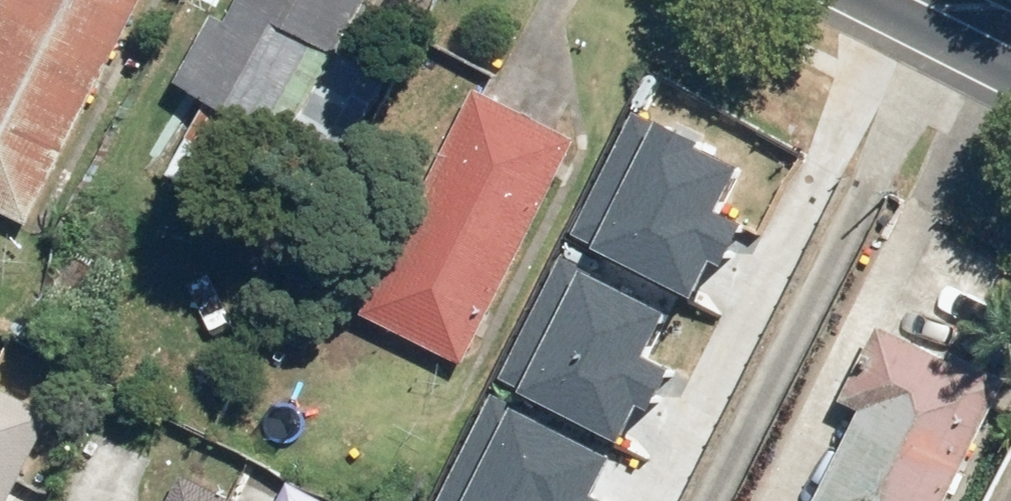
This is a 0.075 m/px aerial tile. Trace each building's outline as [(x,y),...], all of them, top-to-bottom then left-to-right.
[(48,221),(154,0),(12,0),(0,24),(0,199),(48,221)] [(208,85),(306,138),(382,0),(255,0),(208,85)] [(360,306),(473,363),(588,139),(475,82),(360,306)] [(670,115),(611,246),(717,293),(731,262),(745,268),(767,217),(730,201),(748,160),(707,142),(711,133),(670,115)] [(597,263),(542,382),(639,426),(653,397),(669,405),(692,357),(670,346),(689,305),(597,263)] [(1010,394),(1010,378),(893,319),(801,500),(957,500),(1010,394)] [(61,414),(0,385),(0,500),(20,500),(61,414)] [(483,500),(618,500),(624,488),(611,482),(628,446),(530,400),(483,500)] [(183,480),(173,500),(229,500),(183,480)]
